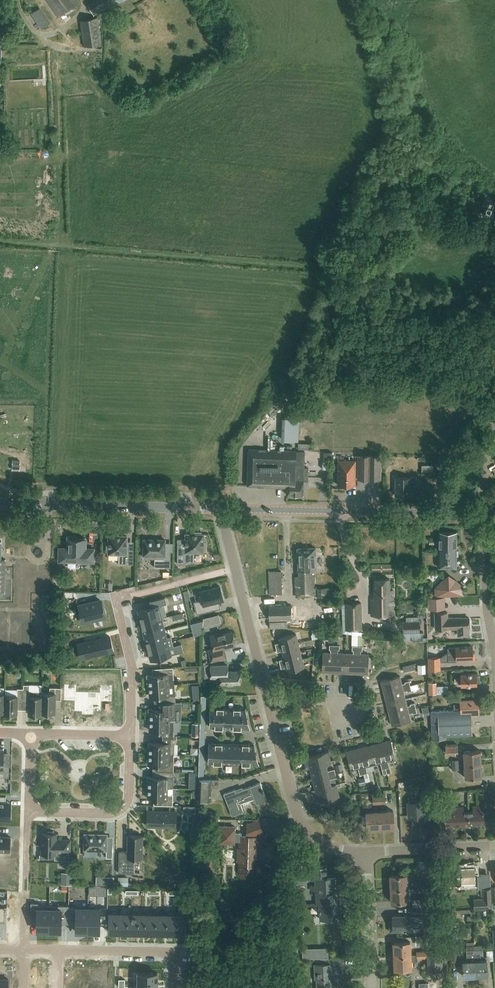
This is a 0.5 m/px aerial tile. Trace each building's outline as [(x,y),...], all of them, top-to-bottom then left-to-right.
[(60,15),(80,1),(80,0),(50,0),(60,15)] [(96,0),(94,0),(88,4),(94,14),(101,10),(96,0)] [(101,10),(115,2),(113,0),(96,0),(101,10)] [(32,12),(39,22),(42,27),(52,21),(41,6),(32,12)] [(82,20),(82,22),(85,45),(89,45),(103,43),(98,17),(82,20)] [(304,451),(297,451),(297,450),(248,448),(247,485),(287,487),(287,495),(304,495),(304,480),(308,480),(308,468),(304,468),(304,451)] [(359,480),(381,480),(381,455),(358,454),(358,467),(359,480)] [(440,466),(444,468),(451,469),(454,459),(446,457),(446,459),(442,458),(440,466)] [(355,485),(355,459),(338,459),(337,485),(355,485)] [(12,460),(12,470),(19,471),(20,461),(12,460)] [(415,496),(415,487),(410,487),(410,477),(395,477),(395,496),(415,496)] [(201,534),(201,532),(194,532),(194,534),(186,534),(186,548),(178,547),(177,563),(186,564),(186,562),(194,562),(194,552),(203,552),(203,549),(206,549),(206,542),(204,542),(204,534),(201,534)] [(440,567),(457,567),(457,556),(459,556),(459,550),(457,550),(457,532),(440,532),(440,567)] [(118,535),(118,533),(111,533),(111,535),(109,535),(109,544),(107,544),(107,550),(108,550),(108,553),(118,553),(118,563),(133,564),(133,550),(126,549),(127,535),(118,535)] [(86,549),(86,538),(77,538),(77,536),(68,536),(67,549),(59,548),(59,561),(67,561),(67,562),(77,562),(77,561),(93,561),(94,549),(86,549)] [(170,567),(171,551),(165,551),(165,539),(144,539),(143,557),(154,557),(154,567),(170,567)] [(314,596),(313,569),(315,569),(315,547),(297,547),(298,575),(294,575),(295,585),(296,596),(314,596)] [(462,587),(449,575),(437,588),(437,595),(462,594),(462,587)] [(389,589),(389,578),(375,578),(375,598),(371,598),(371,615),(393,614),(392,589),(389,589)] [(285,593),(286,582),(278,582),(278,592),(285,593)] [(224,599),(220,586),(200,591),(202,599),(194,601),(197,614),(213,610),(211,603),(224,599)] [(325,588),(319,588),(318,588),(319,597),(325,597),(325,594),(329,594),(329,588),(325,588)] [(138,618),(139,623),(161,618),(158,605),(167,603),(165,597),(150,601),(151,607),(139,610),(141,617),(138,618)] [(439,609),(438,597),(428,597),(429,609),(439,609)] [(99,599),(75,603),(78,621),(102,617),(99,599)] [(361,602),(346,603),(347,618),(343,618),(344,632),(348,632),(348,629),(362,629),(361,602)] [(292,619),(291,605),(270,606),(270,620),(292,619)] [(303,621),(311,620),(310,609),(302,610),(303,621)] [(435,612),(435,614),(436,629),(450,628),(460,628),(461,635),(469,635),(469,627),(470,627),(469,617),(461,618),(462,617),(448,617),(448,612),(435,612)] [(211,626),(209,617),(203,618),(203,628),(211,626)] [(165,630),(161,618),(139,623),(141,629),(143,628),(145,635),(165,630)] [(195,635),(202,633),(202,620),(192,623),(195,635)] [(404,641),(413,640),(413,642),(420,642),(428,642),(428,638),(424,638),(424,632),(421,632),(420,620),(403,621),(404,641)] [(106,624),(111,643),(116,641),(111,622),(106,624)] [(168,642),(165,630),(145,635),(147,642),(144,642),(145,648),(168,642)] [(235,644),(231,630),(220,633),(220,632),(209,634),(213,648),(207,649),(210,661),(226,657),(224,647),(235,644)] [(276,647),(298,641),(296,633),(279,637),(280,642),(275,643),(276,647)] [(78,643),(82,658),(113,651),(109,636),(78,643)] [(283,654),(300,650),(298,641),(276,647),(277,651),(282,650),(283,654)] [(171,655),(168,642),(145,648),(147,653),(149,652),(151,660),(171,655)] [(334,672),(335,645),(330,645),(330,649),(331,649),(331,653),(323,652),(322,672),(334,672)] [(340,645),(335,645),(334,672),(346,673),(346,653),(339,653),(339,650),(340,650),(340,645)] [(354,653),(346,653),(346,673),(357,673),(358,646),(353,645),(353,650),(354,650),(354,653)] [(358,646),(357,673),(369,673),(369,654),(362,654),(362,650),(363,651),(363,646),(358,646)] [(456,647),(448,648),(449,662),(458,661),(458,659),(468,658),(468,661),(476,660),(476,652),(473,653),(473,646),(456,647)] [(280,664),(302,658),(300,650),(283,654),(284,658),(279,659),(280,664)] [(428,669),(439,669),(439,657),(428,657),(428,669)] [(302,658),(280,664),(281,668),(286,666),(287,671),(304,667),(302,658)] [(227,670),(227,665),(210,665),(210,677),(219,677),(219,683),(239,682),(239,670),(227,670)] [(149,686),(168,684),(168,678),(174,678),(173,667),(161,668),(162,674),(147,675),(148,682),(149,682),(149,686)] [(477,676),(477,673),(461,674),(461,678),(455,678),(455,682),(461,682),(461,686),(478,685),(477,682),(480,682),(480,676),(477,676)] [(383,691),(410,685),(409,680),(404,681),(405,682),(401,683),(400,675),(381,680),(383,691)] [(42,715),(42,692),(42,691),(30,691),(30,684),(24,684),(24,688),(23,700),(29,700),(29,714),(42,715)] [(163,702),(176,702),(175,695),(175,690),(169,690),(168,684),(149,686),(150,697),(163,696),(163,702)] [(88,716),(89,694),(78,693),(78,686),(65,685),(65,702),(75,702),(75,713),(82,713),(82,716),(88,716)] [(411,690),(410,685),(383,691),(386,702),(405,698),(403,690),(406,690),(407,691),(411,690)] [(42,692),(42,715),(42,713),(48,713),(48,715),(53,715),(54,713),(55,713),(55,699),(61,699),(62,687),(55,687),(50,687),(50,692),(42,692)] [(113,704),(114,687),(101,687),(101,694),(89,694),(88,716),(94,716),(94,713),(102,714),(102,703),(113,704)] [(23,700),(24,688),(17,688),(17,695),(5,695),(5,693),(4,693),(4,714),(17,714),(17,700),(23,700)] [(389,714),(416,707),(414,702),(410,703),(410,704),(407,705),(405,698),(386,702),(389,714)] [(455,704),(455,710),(431,711),(433,739),(448,739),(448,736),(473,734),(472,712),(479,712),(478,699),(461,699),(461,704),(455,704)] [(175,720),(176,709),(181,709),(182,702),(176,702),(163,702),(155,702),(154,709),(149,708),(149,715),(150,715),(150,719),(175,720)] [(416,707),(389,714),(392,725),(410,720),(409,713),(412,712),(412,713),(417,712),(416,707)] [(223,727),(223,708),(210,708),(210,727),(223,727)] [(234,708),(223,708),(223,727),(233,728),(234,708)] [(246,709),(234,708),(233,728),(251,728),(246,709)] [(163,737),(175,737),(175,731),(175,720),(150,719),(150,730),(163,731),(163,737)] [(356,729),(357,737),(367,736),(365,727),(356,729)] [(162,743),(149,742),(149,753),(174,754),(175,737),(163,737),(162,743)] [(391,740),(380,743),(386,768),(390,767),(388,760),(396,759),(391,740)] [(222,743),(209,743),(208,762),(222,763),(222,743)] [(222,743),(222,763),(232,763),(233,744),(222,743)] [(380,743),(369,745),(373,764),(381,762),(382,769),(386,768),(380,743)] [(242,763),(243,744),(233,744),(232,763),(242,763)] [(254,744),(243,744),(242,763),(259,764),(254,744)] [(446,752),(457,751),(457,744),(445,744),(446,752)] [(373,764),(369,745),(358,748),(364,773),(368,773),(366,766),(373,764)] [(9,777),(9,765),(3,765),(4,749),(0,748),(0,776),(9,777)] [(364,773),(358,748),(346,751),(351,770),(359,768),(360,774),(364,773)] [(330,760),(328,750),(317,753),(320,765),(335,762),(334,759),(330,760)] [(463,764),(481,763),(480,750),(463,751),(463,764)] [(174,771),(174,754),(149,753),(149,758),(147,758),(147,764),(162,765),(162,771),(174,771)] [(306,769),(310,768),(320,765),(317,753),(307,755),(309,765),(305,766),(306,769)] [(481,763),(463,764),(464,777),(481,777),(481,763)] [(311,768),(313,779),(336,773),(335,769),(329,771),(327,764),(311,768)] [(149,776),(148,787),(167,788),(167,782),(173,782),(174,775),(174,771),(162,771),(162,777),(149,776)] [(337,778),(336,773),(313,779),(316,789),(326,786),(332,785),(331,779),(337,778)] [(219,788),(219,780),(198,779),(198,800),(210,800),(211,788),(219,788)] [(261,782),(251,786),(237,792),(236,790),(224,794),(233,816),(244,811),(241,803),(255,798),(257,803),(267,799),(261,782)] [(341,783),(332,785),(326,786),(329,799),(340,796),(337,787),(342,786),(341,783)] [(326,786),(316,789),(312,790),(312,793),(316,792),(319,801),(329,799),(326,786)] [(173,788),(167,788),(148,787),(148,798),(161,799),(161,805),(173,805),(173,794),(173,788)] [(6,795),(0,795),(0,819),(10,819),(10,802),(6,802),(6,795)] [(427,825),(426,803),(410,803),(408,805),(408,815),(410,817),(413,817),(413,826),(427,825)] [(468,823),(477,823),(477,824),(482,824),(482,822),(483,822),(483,811),(480,811),(479,805),(472,806),(473,811),(468,811),(468,823)] [(462,806),(445,807),(446,820),(453,820),(453,824),(455,824),(455,825),(460,825),(460,823),(468,823),(468,811),(463,811),(462,806)] [(148,810),(147,825),(176,826),(176,811),(148,810)] [(379,811),(379,827),(393,827),(392,810),(379,811)] [(366,828),(379,827),(379,811),(365,812),(366,828)] [(248,824),(247,831),(247,836),(242,836),(242,833),(235,832),(235,826),(219,826),(219,842),(219,843),(236,843),(236,840),(241,840),(240,873),(244,878),(251,878),(256,874),(258,836),(264,834),(259,820),(248,824)] [(10,846),(10,838),(11,838),(12,832),(10,832),(0,831),(0,845),(10,846)] [(54,833),(54,831),(48,831),(48,833),(42,833),(42,854),(56,854),(56,852),(70,852),(70,840),(59,839),(59,840),(56,840),(56,833),(54,833)] [(113,857),(113,845),(107,845),(107,834),(85,834),(84,850),(107,850),(106,857),(113,857)] [(142,858),(142,835),(128,835),(128,851),(119,851),(119,872),(134,873),(134,858),(142,858)] [(483,886),(483,874),(475,874),(475,867),(461,868),(462,885),(475,885),(475,886),(483,886)] [(390,875),(391,888),(408,887),(407,874),(390,875)] [(311,890),(317,890),(318,905),(320,905),(320,919),(338,918),(336,877),(316,878),(316,885),(311,885),(311,890)] [(121,878),(121,886),(132,886),(133,878),(121,878)] [(408,887),(391,888),(392,902),(409,901),(408,887)] [(493,908),(492,888),(484,889),(484,898),(474,898),(475,909),(493,909),(493,908)] [(31,903),(31,917),(37,917),(37,931),(49,931),(49,905),(37,905),(37,903),(31,903)] [(49,905),(49,931),(61,931),(61,921),(68,921),(69,905),(49,905)] [(70,909),(70,923),(75,923),(75,925),(77,925),(77,934),(88,934),(88,909),(70,909)] [(88,909),(88,934),(101,934),(101,926),(107,926),(107,909),(88,909)] [(110,911),(110,932),(120,933),(121,912),(110,911)] [(121,912),(120,933),(131,933),(132,912),(121,912)] [(132,912),(131,933),(142,933),(143,912),(132,912)] [(143,912),(142,933),(153,933),(153,912),(143,912)] [(153,912),(153,933),(164,934),(164,913),(153,912)] [(164,913),(164,934),(175,934),(175,913),(164,913)] [(175,913),(175,934),(185,934),(186,913),(175,913)] [(402,928),(408,928),(408,927),(420,927),(426,927),(426,917),(420,917),(408,917),(408,915),(393,916),(393,922),(390,922),(390,932),(402,931),(402,928)] [(356,921),(352,921),(347,921),(348,930),(356,929),(356,921)] [(416,936),(417,946),(428,945),(428,936),(416,936)] [(410,955),(410,954),(411,954),(410,941),(394,942),(394,955),(410,955)] [(475,953),(475,945),(467,945),(467,954),(468,954),(468,958),(469,958),(469,961),(463,961),(464,976),(476,976),(476,960),(476,953),(475,953)] [(483,945),(475,945),(475,953),(476,953),(476,960),(476,976),(488,975),(487,960),(482,960),(482,953),(483,953),(483,945)] [(418,961),(417,958),(415,958),(415,955),(415,954),(412,955),(412,954),(411,954),(410,954),(410,955),(394,955),(393,955),(393,969),(410,968),(410,961),(418,961)] [(441,954),(427,954),(427,957),(428,971),(442,970),(441,954)] [(343,974),(343,959),(330,959),(330,964),(315,964),(315,979),(317,979),(317,987),(338,987),(338,980),(344,980),(343,974)] [(70,975),(70,987),(94,987),(94,971),(84,971),(84,975),(70,975)] [(136,972),(136,983),(157,983),(157,973),(136,972)] [(8,979),(0,979),(0,987),(8,987),(8,979)]
